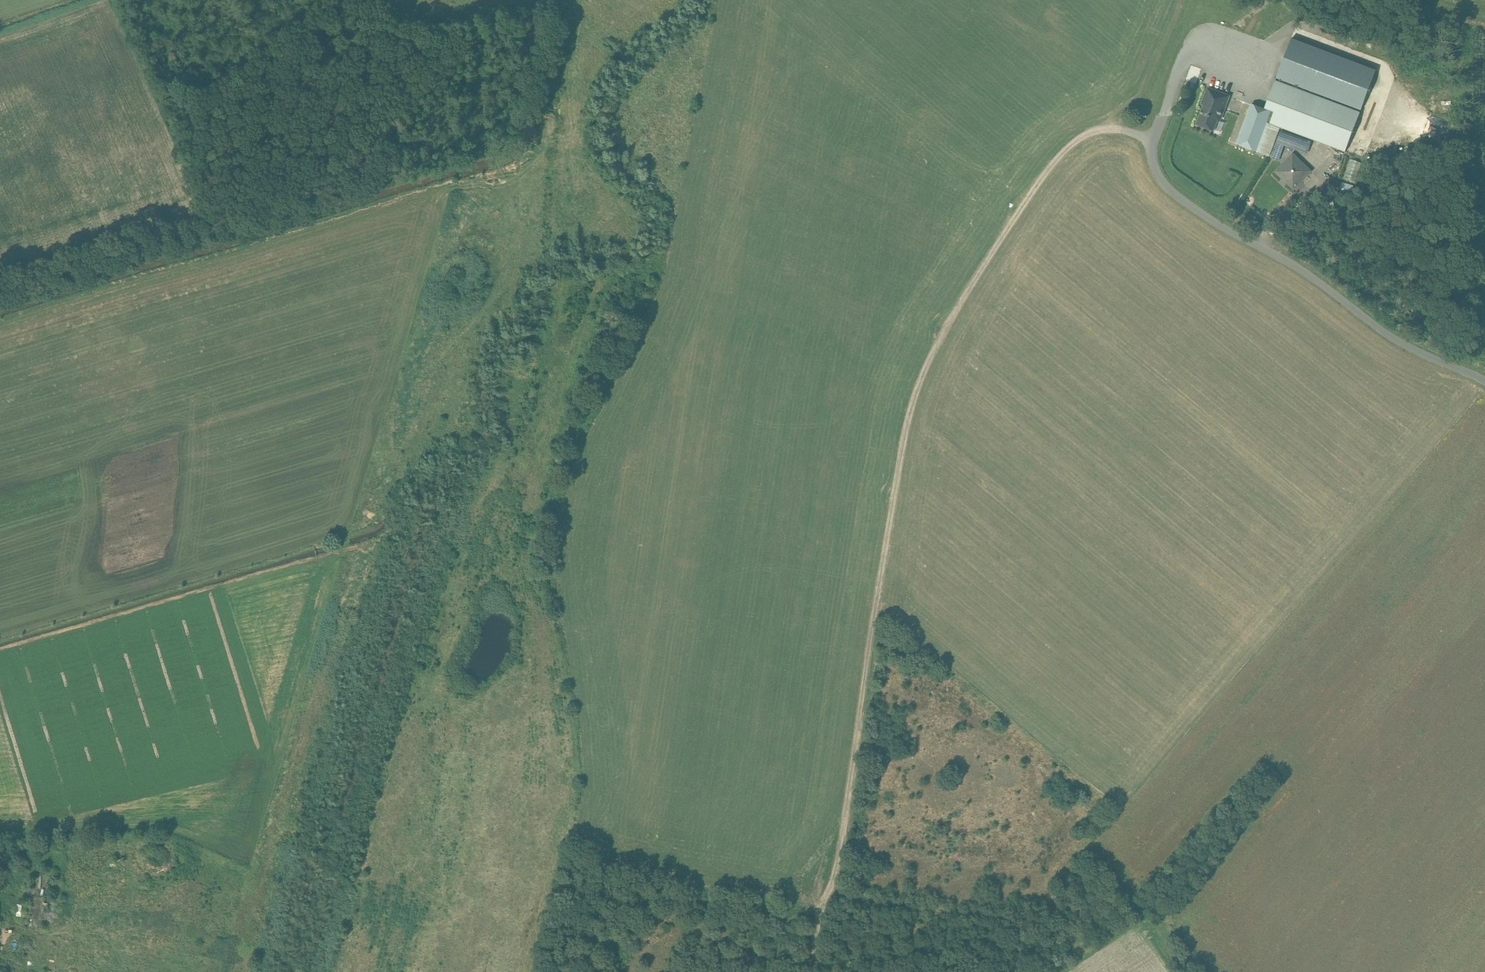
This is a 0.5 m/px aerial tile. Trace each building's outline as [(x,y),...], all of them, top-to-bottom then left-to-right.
[(1287,50),(1276,79),(1361,110),(1376,70),(1292,38),(1287,50)] [(1265,109),(1264,110),(1274,114),(1270,124),(1280,128),(1345,153),(1361,112),(1276,80),(1265,109)] [(1229,96),(1208,88),(1202,104),(1205,105),(1197,125),(1214,131),(1218,119),(1220,120),(1229,96)] [(1265,109),(1252,105),(1237,144),(1269,156),(1280,128),(1270,124),(1274,114),(1264,110),(1265,109)] [(1281,130),(1271,158),(1279,161),(1285,145),(1300,151),(1304,139),(1281,130)] [(1401,162),(1401,150),(1387,150),(1387,162),(1401,162)] [(1293,154),(1283,165),(1276,172),(1294,189),(1311,171),(1293,154)] [(1355,180),(1360,162),(1350,159),(1345,178),(1355,180)]
